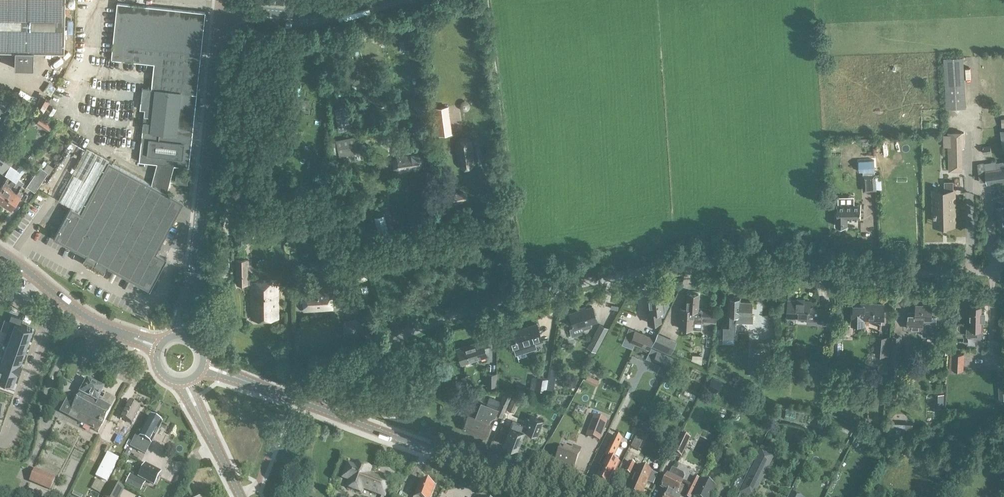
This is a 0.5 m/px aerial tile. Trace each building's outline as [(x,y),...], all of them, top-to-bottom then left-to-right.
[(14,51),(13,69),(32,69),(32,52),(64,52),(66,0),(0,0),(0,51),(14,51)] [(911,8),(923,7),(922,0),(911,0),(911,8)] [(113,5),(117,5),(111,59),(133,61),(154,64),(151,88),(148,88),(142,87),(141,101),(140,109),(144,110),(139,161),(156,163),(151,184),(166,192),(174,165),(189,167),(205,12),(113,2),(113,5)] [(842,13),(854,13),(854,5),(842,5),(842,13)] [(88,32),(91,37),(98,32),(95,28),(88,32)] [(981,48),(982,59),(995,58),(995,48),(981,48)] [(964,57),(944,58),(947,108),(967,107),(964,57)] [(8,106),(10,102),(7,100),(0,96),(0,102),(8,106)] [(998,96),(984,97),(985,107),(998,107),(998,96)] [(348,105),(335,108),(339,129),(352,127),(348,105)] [(451,125),(449,105),(434,107),(436,127),(451,125)] [(920,108),(920,118),(932,117),(931,108),(920,108)] [(850,115),(850,124),(862,124),(862,115),(850,115)] [(54,123),(48,119),(42,127),(48,131),(54,123)] [(964,132),(949,132),(950,147),(965,146),(964,132)] [(460,164),(464,168),(470,168),(474,162),(471,143),(466,139),(460,140),(457,145),(460,164)] [(9,140),(4,148),(9,150),(10,151),(11,152),(16,145),(9,140)] [(343,154),(346,154),(356,152),(354,140),(341,143),(343,154)] [(992,152),(991,145),(983,146),(984,154),(992,152)] [(10,151),(9,150),(4,148),(4,147),(0,154),(0,168),(10,151)] [(10,151),(0,168),(0,172),(5,175),(10,166),(10,165),(16,155),(10,151)] [(395,168),(400,171),(419,168),(423,163),(422,157),(417,154),(397,157),(394,161),(395,168)] [(863,174),(876,173),(876,170),(875,159),(860,160),(861,171),(863,171),(863,174)] [(962,160),(950,161),(950,170),(962,170),(962,160)] [(71,206),(54,238),(86,256),(84,258),(95,264),(96,261),(150,290),(167,258),(166,257),(166,258),(156,253),(184,202),(166,192),(109,161),(81,212),(72,207),(71,206)] [(996,162),(996,161),(985,163),(986,169),(997,168),(996,162)] [(48,163),(44,168),(44,169),(48,172),(50,173),(54,167),(48,163)] [(21,164),(17,169),(23,173),(26,168),(21,164)] [(48,172),(44,169),(40,166),(27,186),(35,192),(48,172)] [(986,169),(987,181),(988,184),(996,183),(1001,182),(1003,182),(1003,167),(997,168),(986,169)] [(876,173),(863,174),(864,180),(866,180),(867,190),(877,190),(876,173)] [(175,181),(187,182),(187,175),(176,174),(175,181)] [(6,179),(0,187),(0,203),(2,204),(17,182),(7,176),(6,179)] [(17,182),(2,204),(7,207),(8,206),(12,208),(24,191),(25,188),(22,185),(24,182),(19,179),(17,182)] [(945,181),(945,190),(946,195),(944,195),(935,195),(935,208),(935,212),(935,215),(935,221),(942,221),(942,224),(948,224),(948,221),(954,220),(954,214),(954,195),(952,195),(952,190),(954,190),(954,181),(945,181)] [(993,197),(995,207),(997,207),(999,223),(1003,222),(1003,191),(1002,192),(1001,182),(996,183),(998,192),(998,196),(993,197)] [(468,200),(466,191),(450,195),(452,204),(468,200)] [(837,225),(848,225),(848,218),(861,218),(861,204),(838,204),(838,215),(836,215),(837,225)] [(236,244),(241,243),(247,243),(246,218),(235,218),(236,244)] [(432,239),(416,242),(419,253),(435,250),(432,239)] [(256,278),(247,278),(247,260),(237,260),(237,284),(247,284),(251,284),(252,318),(278,318),(278,280),(256,280),(256,278)] [(365,267),(357,268),(352,269),(354,279),(355,283),(367,280),(368,278),(367,277),(365,267)] [(303,291),(304,311),(332,309),(331,289),(303,291)] [(365,303),(360,293),(345,296),(345,308),(357,313),(365,303)] [(711,311),(698,310),(699,293),(688,293),(687,309),(680,308),(678,328),(693,329),(693,319),(702,320),(702,318),(704,318),(704,317),(710,317),(711,311)] [(669,300),(662,301),(662,296),(649,298),(650,312),(651,317),(663,316),(664,316),(670,304),(669,300)] [(722,323),(721,337),(735,338),(736,338),(737,338),(737,321),(752,322),(753,322),(753,314),(751,314),(752,302),(740,302),(740,298),(738,298),(737,296),(734,296),(733,297),(729,297),(728,323),(722,323)] [(827,308),(811,308),(811,301),(805,300),(805,299),(798,299),(798,300),(789,300),(788,317),(789,317),(812,319),(812,323),(827,324),(827,323),(831,323),(831,321),(833,321),(834,310),(827,310),(827,308)] [(853,303),(852,324),(864,325),(865,319),(884,319),(885,304),(853,303)] [(908,312),(908,330),(923,330),(922,336),(937,336),(937,317),(932,317),(932,304),(917,304),(917,312),(908,312)] [(592,326),(590,322),(597,320),(592,305),(569,313),(574,328),(582,325),(583,330),(592,326)] [(971,320),(968,320),(967,332),(977,332),(978,328),(983,329),(983,319),(985,319),(985,318),(985,312),(985,311),(984,311),(984,305),(971,305),(971,320)] [(10,321),(6,332),(29,339),(33,328),(21,324),(23,318),(12,314),(9,320),(10,321)] [(364,328),(357,317),(344,320),(342,333),(355,338),(364,328)] [(506,333),(511,350),(542,340),(537,323),(506,333)] [(634,329),(629,340),(630,340),(629,341),(634,343),(647,349),(653,337),(634,329)] [(6,332),(3,342),(25,350),(29,339),(6,332)] [(603,337),(596,333),(591,342),(598,346),(603,337)] [(664,347),(669,335),(663,333),(659,345),(664,347)] [(674,345),(691,346),(691,335),(674,335),(674,345)] [(892,350),(893,337),(877,336),(876,355),(890,355),(891,350),(892,350)] [(893,336),(893,337),(892,350),(901,350),(902,337),(893,336)] [(456,348),(461,363),(487,355),(482,340),(456,348)] [(767,353),(767,352),(767,342),(752,341),(752,353),(767,353)] [(3,342),(3,343),(7,344),(4,355),(22,361),(21,360),(25,350),(3,342)] [(658,350),(652,361),(661,365),(668,368),(673,358),(658,350)] [(964,370),(965,360),(965,353),(954,352),(953,369),(964,370)] [(18,372),(22,361),(4,355),(0,365),(0,366),(18,372)] [(767,358),(752,357),(750,357),(749,376),(766,377),(767,358)] [(2,379),(14,383),(17,372),(18,372),(0,366),(0,384),(2,379)] [(776,367),(776,375),(788,376),(788,367),(776,367)] [(497,386),(497,378),(497,373),(486,372),(486,386),(497,386)] [(599,380),(588,374),(585,379),(597,385),(599,380)] [(532,376),(530,383),(530,388),(546,391),(548,379),(532,376)] [(713,377),(707,389),(715,393),(722,381),(713,377)] [(87,381),(77,401),(68,396),(60,413),(98,433),(111,409),(116,400),(106,394),(103,400),(99,398),(103,390),(103,389),(102,388),(90,381),(89,381),(88,382),(87,381)] [(505,390),(501,400),(508,403),(513,393),(505,390)] [(519,399),(513,397),(513,396),(507,410),(514,412),(519,399)] [(468,415),(462,429),(485,438),(491,423),(489,423),(491,420),(495,417),(496,415),(502,417),(508,403),(501,400),(497,409),(488,405),(486,412),(478,409),(475,417),(468,415)] [(139,409),(128,403),(115,430),(125,436),(139,409)] [(520,423),(518,430),(511,427),(504,444),(506,445),(506,446),(510,447),(511,447),(517,449),(523,432),(524,432),(525,431),(537,436),(543,420),(531,415),(527,426),(520,423)] [(616,422),(622,426),(626,419),(620,415),(616,422)] [(145,455),(146,454),(153,440),(154,440),(163,423),(161,422),(160,420),(157,418),(156,419),(149,416),(141,431),(139,430),(130,447),(145,455)] [(594,416),(586,436),(600,441),(608,421),(594,416)] [(847,423),(845,430),(854,433),(856,426),(847,423)] [(114,442),(119,445),(123,438),(118,435),(114,442)] [(690,440),(682,435),(672,454),(681,459),(690,440)] [(599,466),(602,468),(596,480),(598,481),(598,482),(601,483),(602,483),(608,485),(611,479),(612,480),(620,463),(613,460),(622,441),(613,436),(599,466)] [(573,446),(571,450),(561,446),(555,461),(574,468),(579,453),(580,453),(582,449),(573,446)] [(755,464),(766,470),(773,457),(761,451),(755,464)] [(98,465),(101,467),(95,477),(107,483),(119,459),(107,453),(103,463),(100,461),(98,465)] [(363,488),(384,496),(389,482),(368,474),(370,468),(356,463),(355,467),(349,465),(348,465),(344,476),(344,478),(353,481),(350,489),(361,493),(363,488)] [(651,473),(628,463),(624,472),(634,477),(627,492),(634,495),(633,496),(635,496),(638,496),(640,496),(651,473)] [(160,472),(145,464),(139,477),(154,485),(160,472)] [(740,494),(743,496),(745,496),(753,496),(766,470),(755,464),(740,494)] [(56,478),(35,469),(29,482),(50,491),(56,478)] [(668,475),(667,474),(659,489),(667,493),(665,496),(676,496),(683,482),(682,482),(683,478),(682,474),(671,469),(668,475)] [(686,496),(691,496),(699,481),(695,478),(693,482),(686,496)] [(138,479),(133,487),(141,492),(145,483),(138,479)] [(716,487),(701,479),(692,496),(711,496),(716,487)] [(414,496),(430,496),(434,486),(432,485),(431,484),(428,483),(427,484),(421,481),(417,490),(414,496)] [(112,484),(105,496),(120,496),(124,490),(112,484)]
